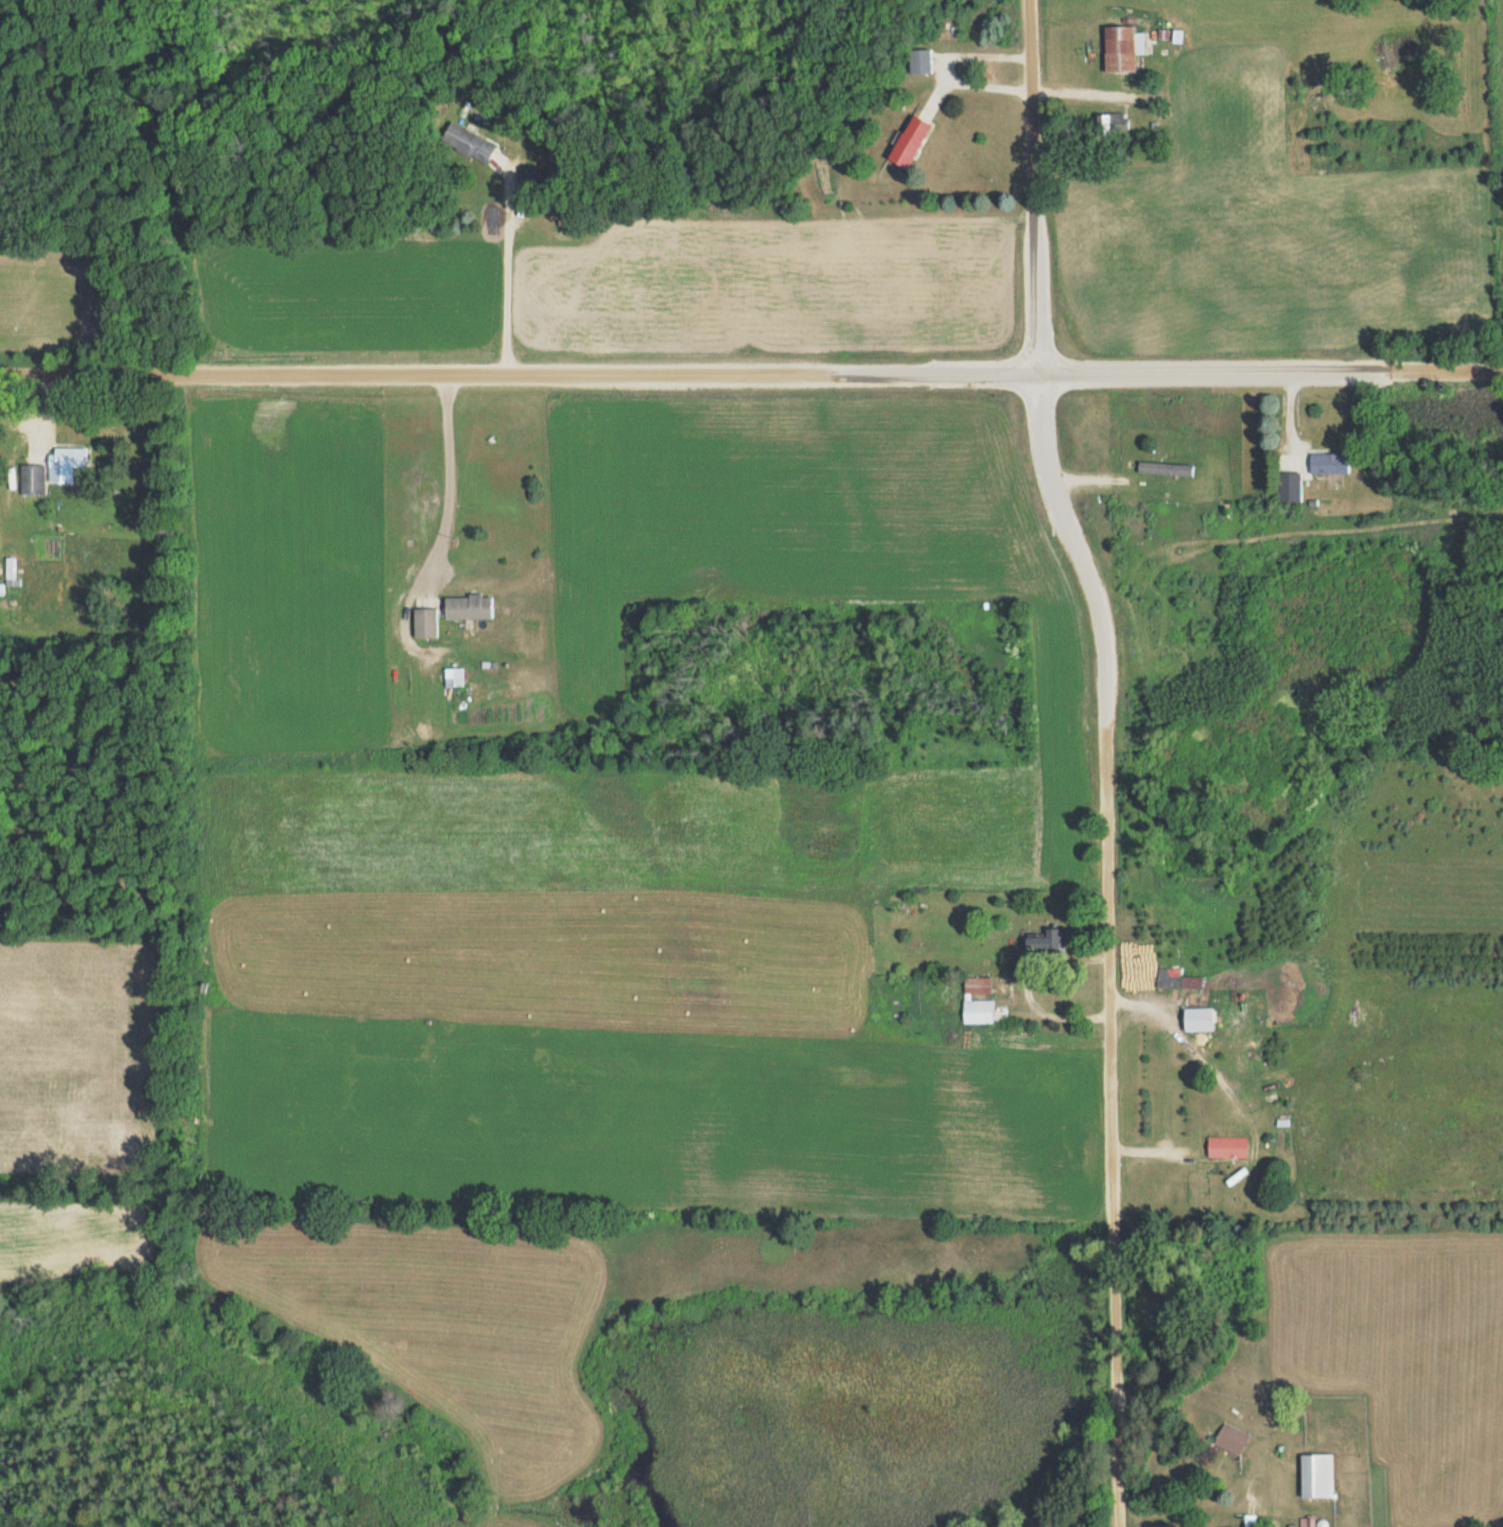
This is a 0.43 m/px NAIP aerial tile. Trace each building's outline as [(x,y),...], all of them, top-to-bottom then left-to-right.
[(1104,73),(1136,72),(1135,54),(1144,53),(1144,32),(1136,32),(1136,26),(1104,26),(1104,73)] [(929,50),(910,50),(910,74),(929,74),(929,50)] [(1127,113),(1101,113),(1101,135),(1127,135),(1127,113)] [(888,159),(907,169),(931,125),(912,115),(888,159)] [(439,144),(485,164),(494,144),(447,124),(439,144)] [(49,467),(86,467),(86,447),(49,447),(49,467)] [(1347,452),(1310,452),(1310,472),(1347,472),(1347,452)] [(1193,463),(1138,460),(1137,473),(1192,475),(1193,463)] [(45,494),(45,465),(20,465),(20,494),(45,494)] [(1277,501),(1300,501),(1300,471),(1277,471),(1277,501)] [(490,595),(444,595),(444,619),(490,619),(490,595)] [(413,637),(436,637),(436,608),(413,608),(413,637)] [(1063,951),(1063,930),(1025,930),(1025,951),(1063,951)] [(1157,987),(1201,987),(1201,975),(1179,975),(1179,968),(1157,968),(1157,987)] [(964,993),(990,993),(990,977),(964,977),(964,993)] [(963,1000),(963,1022),(992,1022),(992,1000),(963,1000)] [(1184,1030),(1213,1030),(1213,1007),(1184,1007),(1184,1030)] [(1207,1157),(1247,1157),(1247,1137),(1207,1137),(1207,1157)] [(1239,1455),(1249,1434),(1224,1421),(1213,1442),(1239,1455)] [(1333,1453),(1300,1453),(1300,1497),(1333,1497),(1333,1453)]
